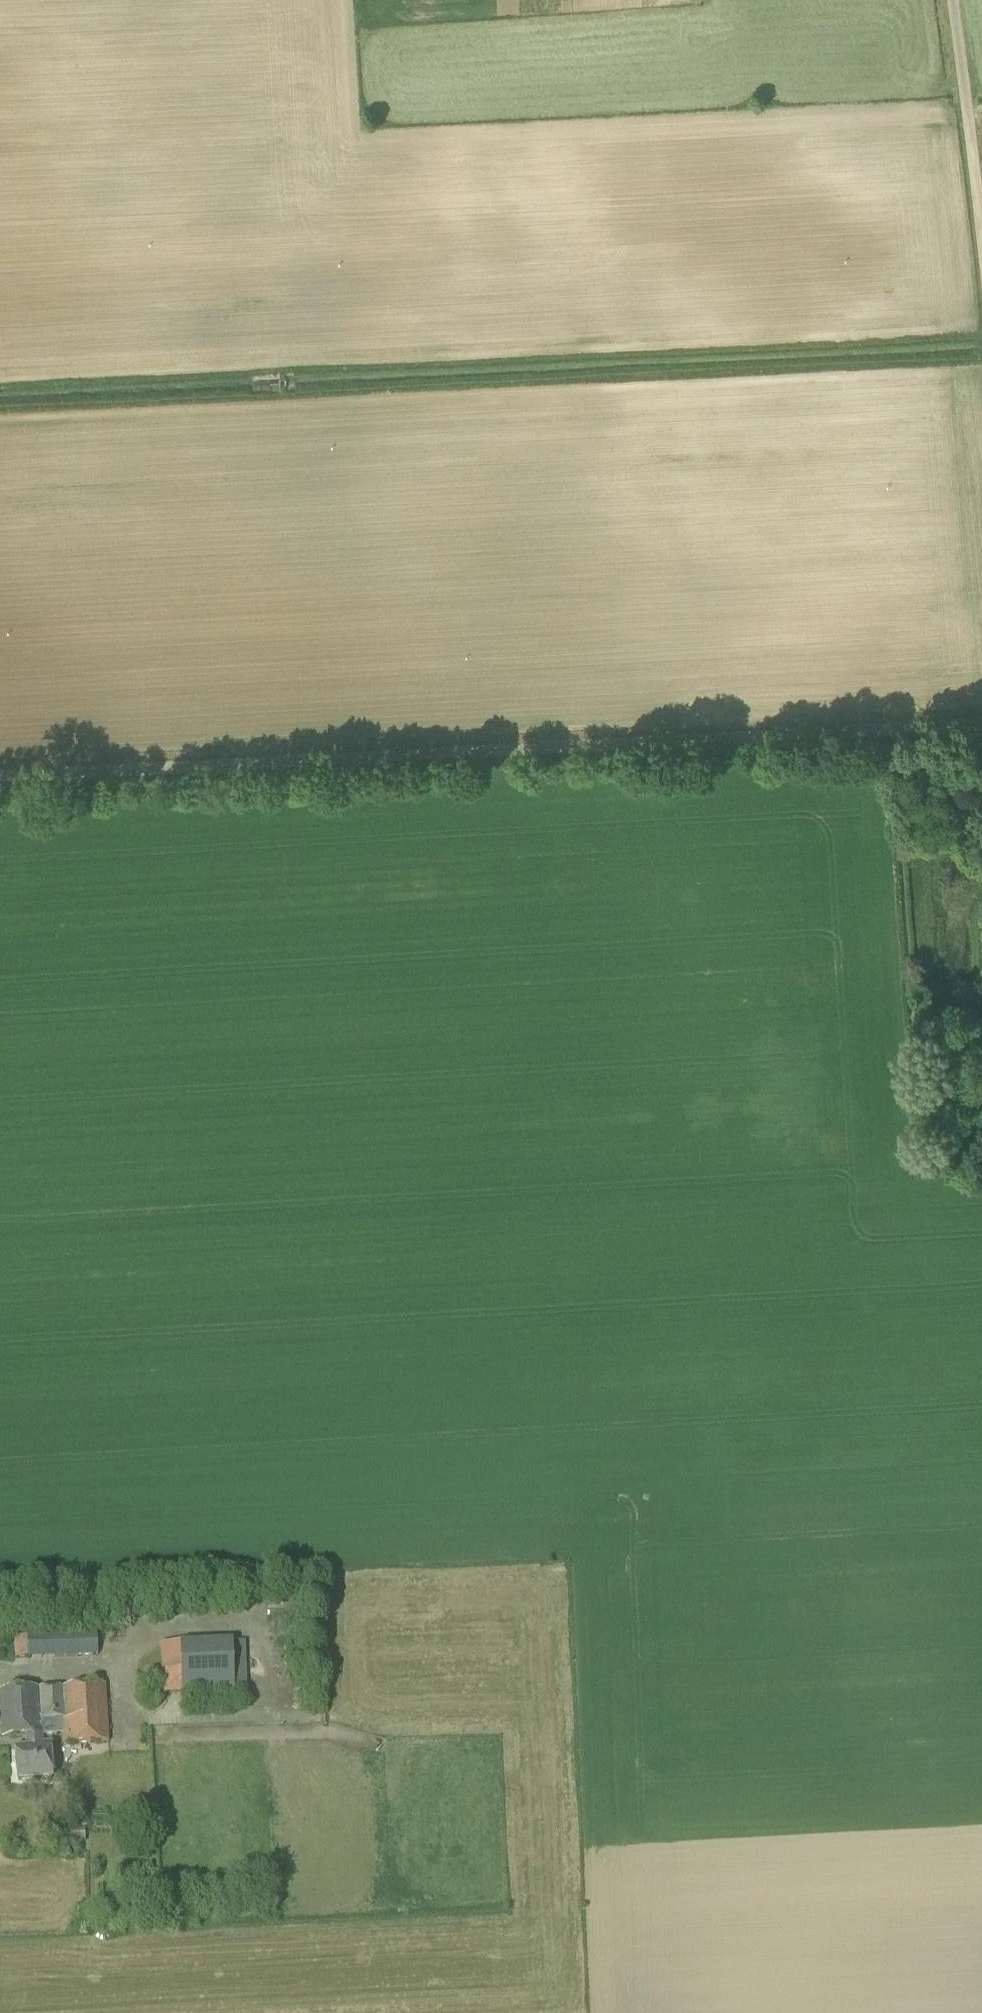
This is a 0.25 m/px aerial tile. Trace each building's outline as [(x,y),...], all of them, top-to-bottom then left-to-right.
[(959,1116),(959,1107),(949,1108),(949,1123),(963,1123),(963,1116),(959,1116)] [(285,1602),(285,1590),(265,1590),(265,1602),(285,1602)] [(52,1658),(98,1656),(97,1627),(50,1629),(52,1658)] [(27,1636),(14,1637),(15,1658),(28,1657),(27,1636)] [(162,1695),(182,1694),(180,1644),(160,1645),(162,1695)] [(106,1686),(0,1693),(0,1709),(2,1738),(25,1737),(26,1749),(17,1749),(19,1780),(52,1778),(50,1746),(43,1746),(43,1736),(63,1735),(64,1746),(110,1743),(106,1686)] [(85,1829),(69,1829),(70,1844),(85,1843),(85,1829)]
